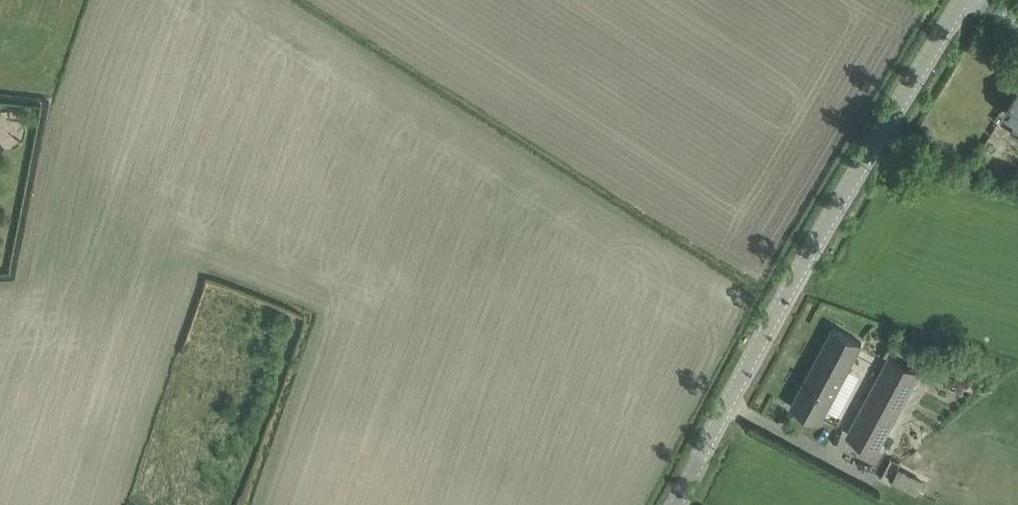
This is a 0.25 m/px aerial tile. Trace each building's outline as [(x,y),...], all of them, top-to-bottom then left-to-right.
[(1006,113),(1017,120),(1010,131),(1017,136),(1017,92),(1006,113)] [(862,342),(851,337),(834,327),(791,407),(819,422),(862,342)] [(888,355),(845,437),(877,454),(920,372),(888,355)] [(891,483),(915,495),(922,480),(898,468),(891,483)]
